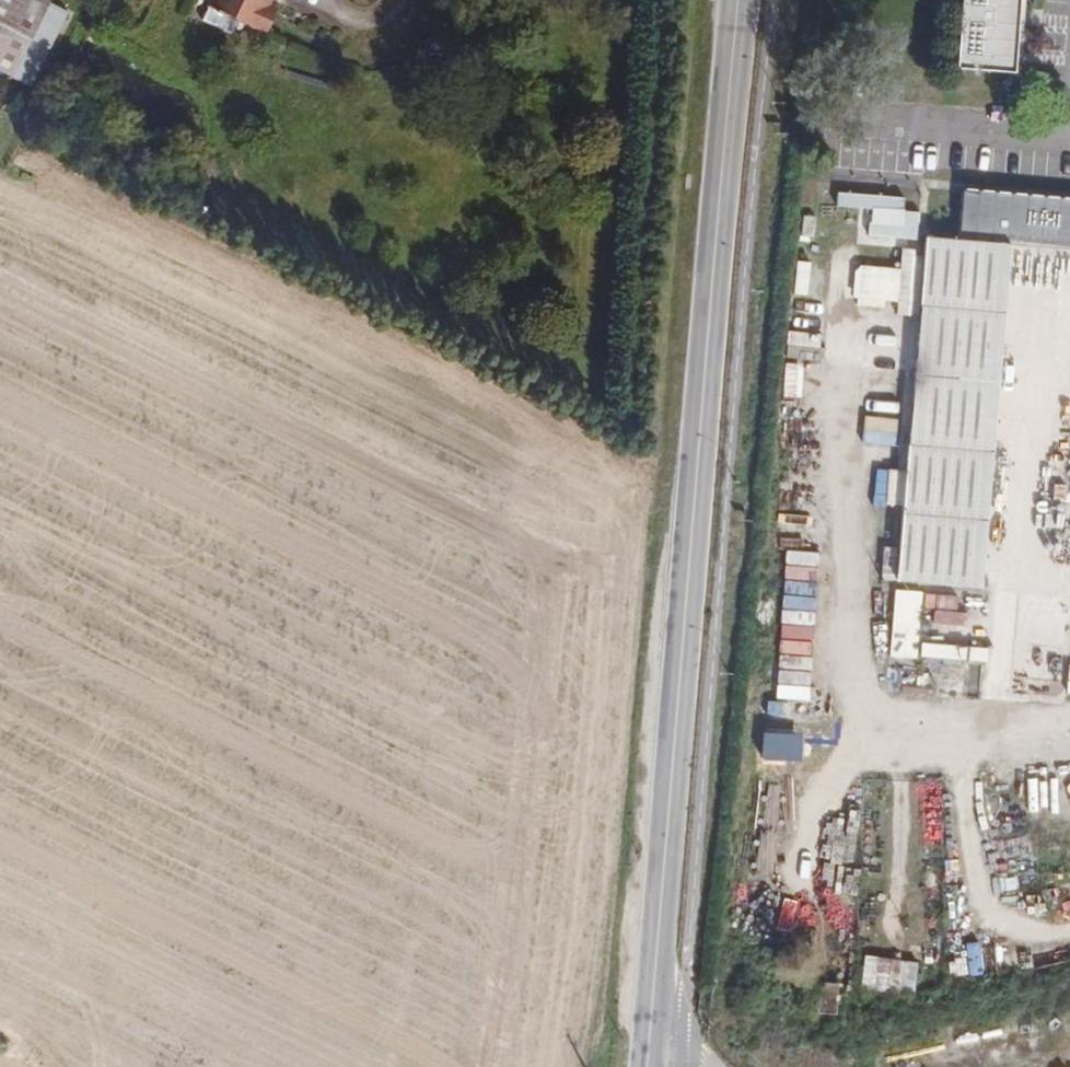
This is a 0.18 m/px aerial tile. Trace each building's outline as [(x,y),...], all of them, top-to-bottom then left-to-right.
[(177,49),(211,68),(222,49),(241,58),(252,40),(240,34),(259,0),(203,0),(177,49)] [(1010,0),(957,0),(952,68),(1006,71),(1010,0)] [(2,101),(39,30),(0,9),(0,100),(2,101)] [(56,39),(39,30),(2,101),(20,110),(56,39)] [(959,192),(956,231),(1069,242),(1069,202),(959,192)] [(918,213),(867,207),(864,233),(915,239),(918,213)] [(1003,247),(923,240),(894,582),(974,589),(1003,247)] [(783,350),(816,352),(820,298),(786,296),(783,350)] [(916,654),(919,587),(882,586),(881,619),(892,620),(890,653),(916,654)] [(837,977),(819,976),(816,1010),(835,1012),(837,977)]
